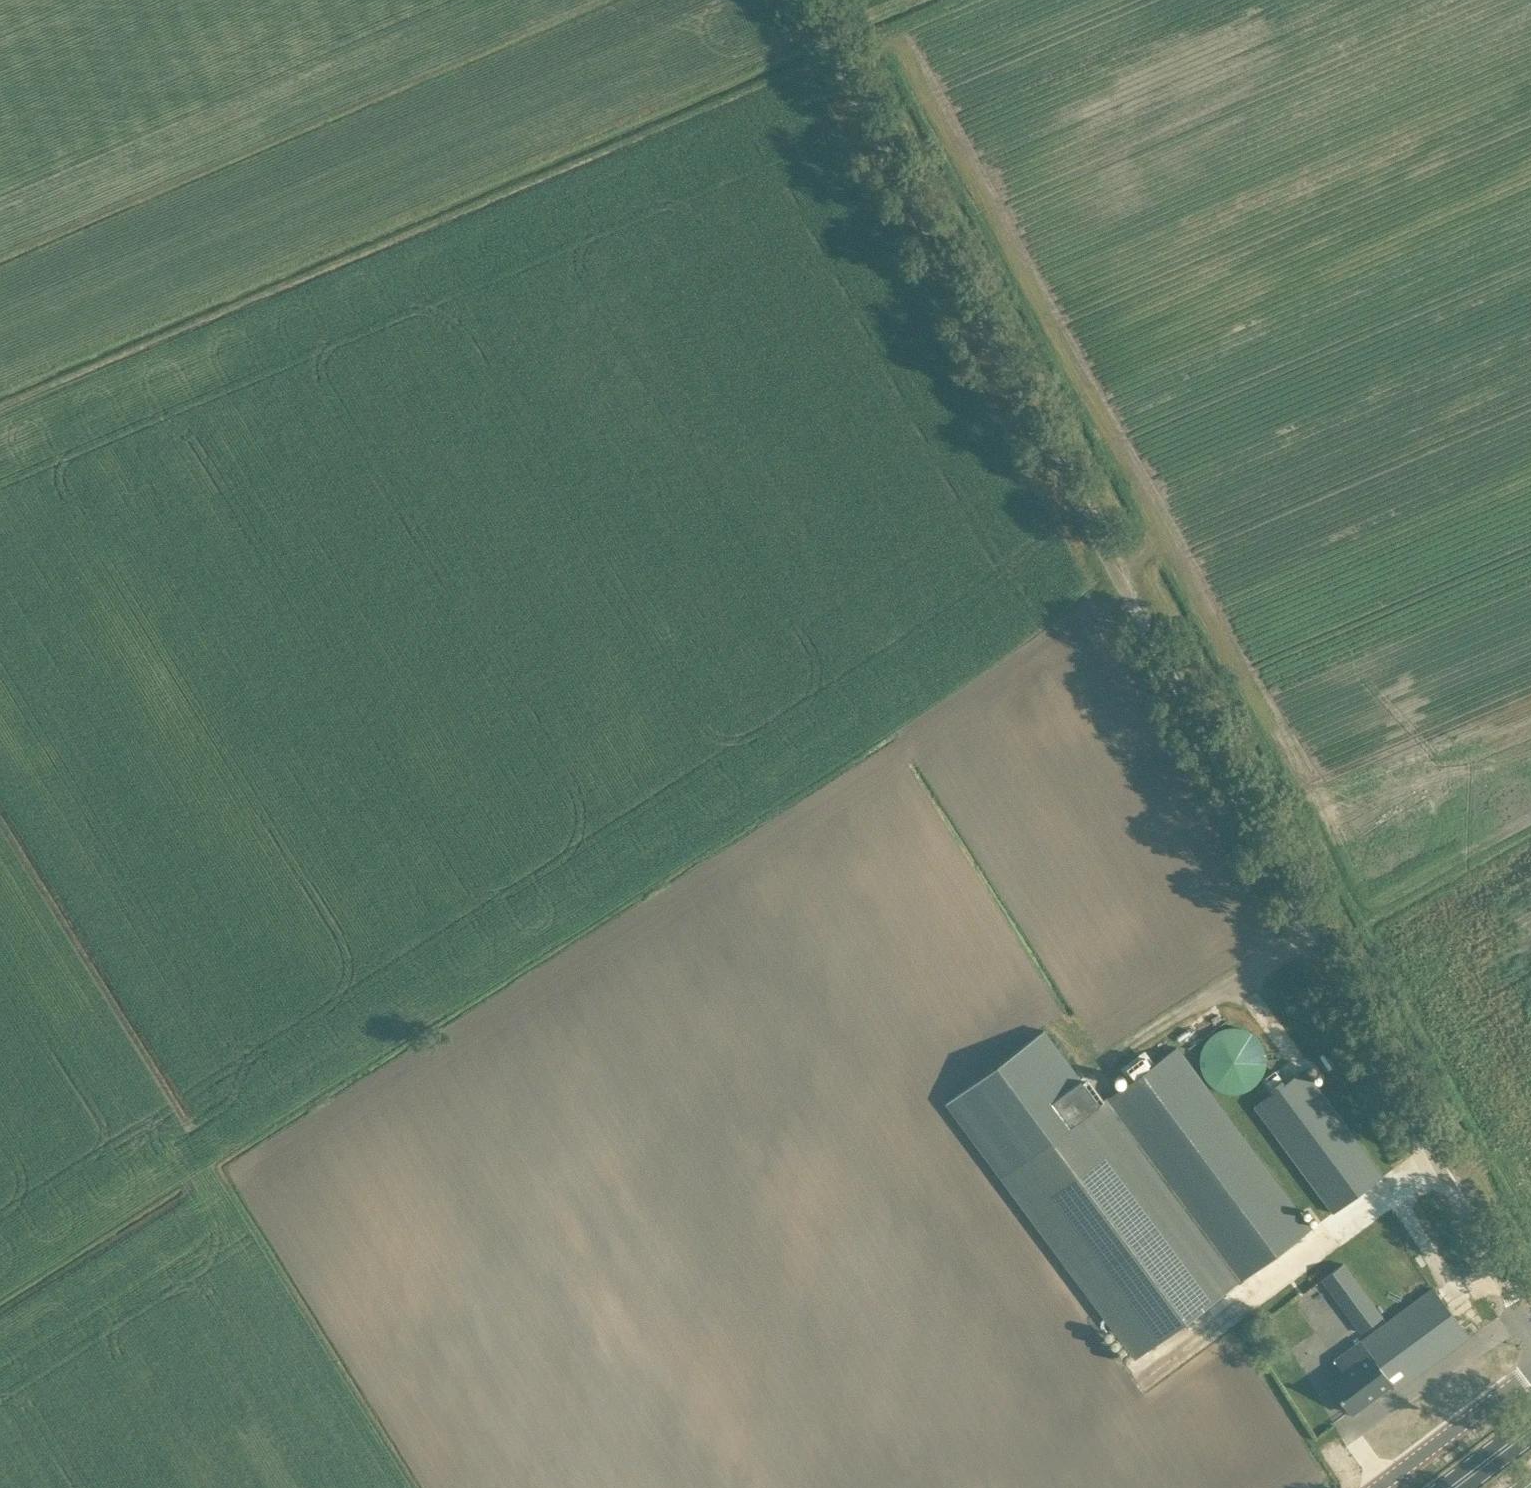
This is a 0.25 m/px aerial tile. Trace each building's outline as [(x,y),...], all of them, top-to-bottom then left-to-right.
[(1221,1090),(1234,1092),(1245,1090),(1255,1085),(1261,1078),(1266,1072),(1267,1062),(1266,1050),(1263,1042),(1256,1034),(1251,1031),(1239,1026),(1228,1026),(1219,1029),(1211,1035),(1205,1043),(1202,1052),(1201,1062),(1202,1071),(1207,1079),(1214,1085),(1221,1090)] [(1003,1177),(1101,1103),(1045,1028),(948,1100),(1003,1177)] [(1105,1101),(1239,1281),(1312,1228),(1178,1045),(1154,1062),(1145,1050),(1119,1068),(1130,1082),(1105,1101)] [(1271,1093),(1254,1107),(1333,1213),(1383,1177),(1303,1070),(1285,1083),(1278,1073),(1264,1084),(1271,1093)] [(1003,1177),(1136,1357),(1239,1281),(1105,1101),(1101,1103),(1003,1177)] [(1368,1328),(1383,1316),(1361,1286),(1344,1263),(1322,1278),(1339,1301),(1362,1332),(1368,1328)] [(1344,1373),(1331,1383),(1352,1412),(1379,1392),(1378,1391),(1391,1382),(1397,1390),(1469,1336),(1433,1287),(1417,1299),(1387,1322),(1372,1333),(1361,1341),(1342,1355),(1335,1360),(1344,1373)]
